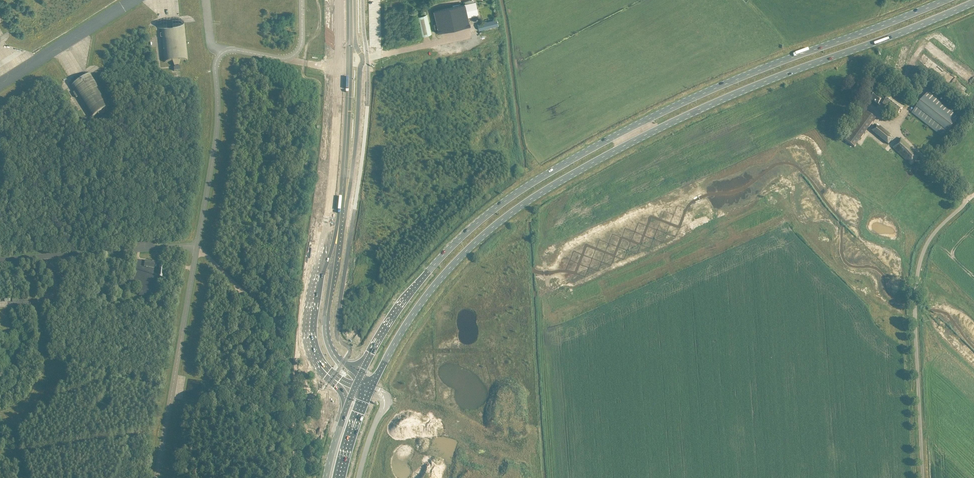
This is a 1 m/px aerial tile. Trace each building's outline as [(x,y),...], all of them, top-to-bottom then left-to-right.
[(434,24),(436,33),(441,32),(441,31),(439,32),(438,32),(438,31),(440,30),(470,24),(470,23),(469,24),(467,17),(478,14),(475,2),(434,11),(437,23),(434,24)] [(427,14),(426,14),(425,8),(422,8),(423,15),(415,17),(420,36),(432,34),(427,14)] [(477,24),(479,30),(498,25),(497,19),(477,24)] [(184,22),(161,25),(162,31),(160,31),(160,38),(162,37),(165,62),(172,61),(173,64),(174,71),(180,70),(180,63),(180,61),(188,60),(184,22)] [(104,110),(110,106),(90,74),(71,86),(74,91),(73,92),(76,98),(78,97),(91,118),(97,114),(99,116),(103,121),(108,118),(105,112),(104,110)] [(928,91),(915,109),(912,113),(943,137),(960,116),(928,91)] [(878,104),(880,101),(897,115),(904,106),(890,95),(885,101),(875,93),(870,98),(878,104)] [(855,147),(857,143),(876,118),(864,110),(843,139),(855,147)] [(873,125),(869,129),(888,144),(893,139),(876,125),(875,126),(873,125)] [(893,147),(911,165),(916,160),(920,157),(901,138),(898,142),(893,147)] [(136,260),(132,283),(141,285),(139,295),(155,298),(159,275),(153,274),(155,263),(136,260)] [(30,342),(29,340),(26,342),(23,335),(25,333),(25,332),(15,337),(20,347),(30,342)]
